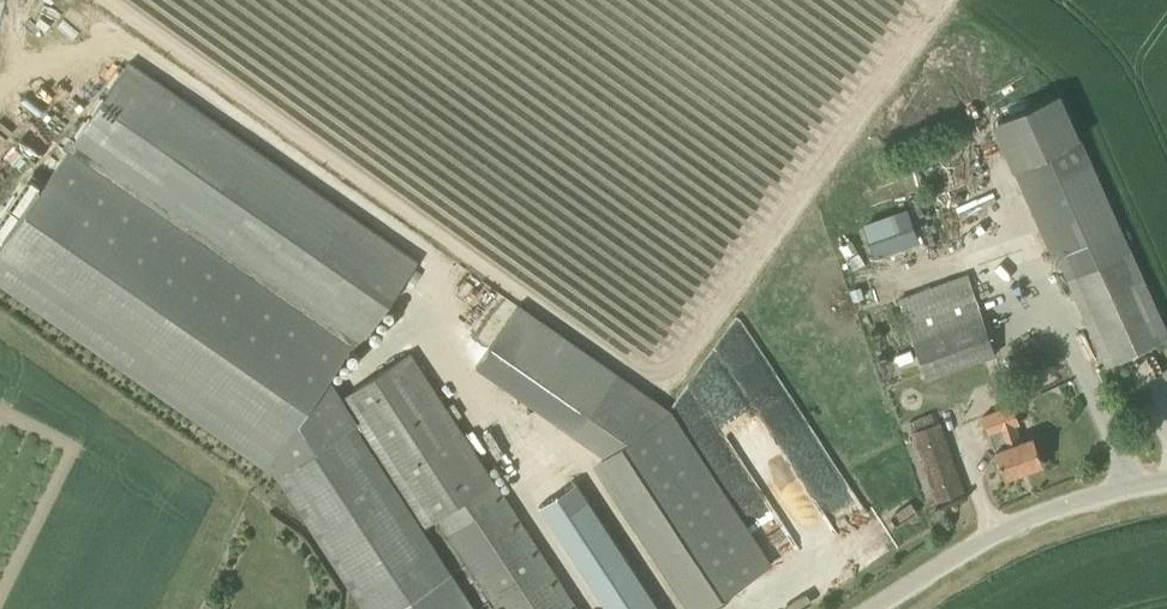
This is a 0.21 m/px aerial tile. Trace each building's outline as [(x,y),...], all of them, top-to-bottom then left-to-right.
[(130,63),(71,148),(353,342),(357,345),(415,260),(130,63)] [(1059,90),(992,120),(1023,188),(1090,157),(1059,90)] [(12,234),(0,251),(0,284),(267,468),(353,342),(71,148),(27,212),(12,234)] [(908,210),(863,225),(875,260),(920,244),(908,210)] [(1122,228),(1058,254),(1107,365),(1166,338),(1166,329),(1122,228)] [(974,291),(905,316),(928,379),(996,354),(974,291)] [(668,415),(517,305),(474,370),(595,458),(668,415)] [(411,352),(341,397),(425,526),(439,517),(499,608),(578,608),(411,352)] [(1019,443),(1013,427),(1019,425),(1013,406),(983,417),(990,436),(996,451),(1006,477),(1044,463),(1035,437),(1019,443)] [(768,572),(668,415),(595,458),(592,463),(683,608),(717,608),(768,572)] [(938,501),(965,492),(939,422),(912,431),(938,501)] [(354,425),(278,475),(365,608),(474,608),(354,425)] [(544,511),(608,608),(655,608),(576,490),(544,511)] [(194,608),(220,608),(220,607),(198,599),(194,608)]
